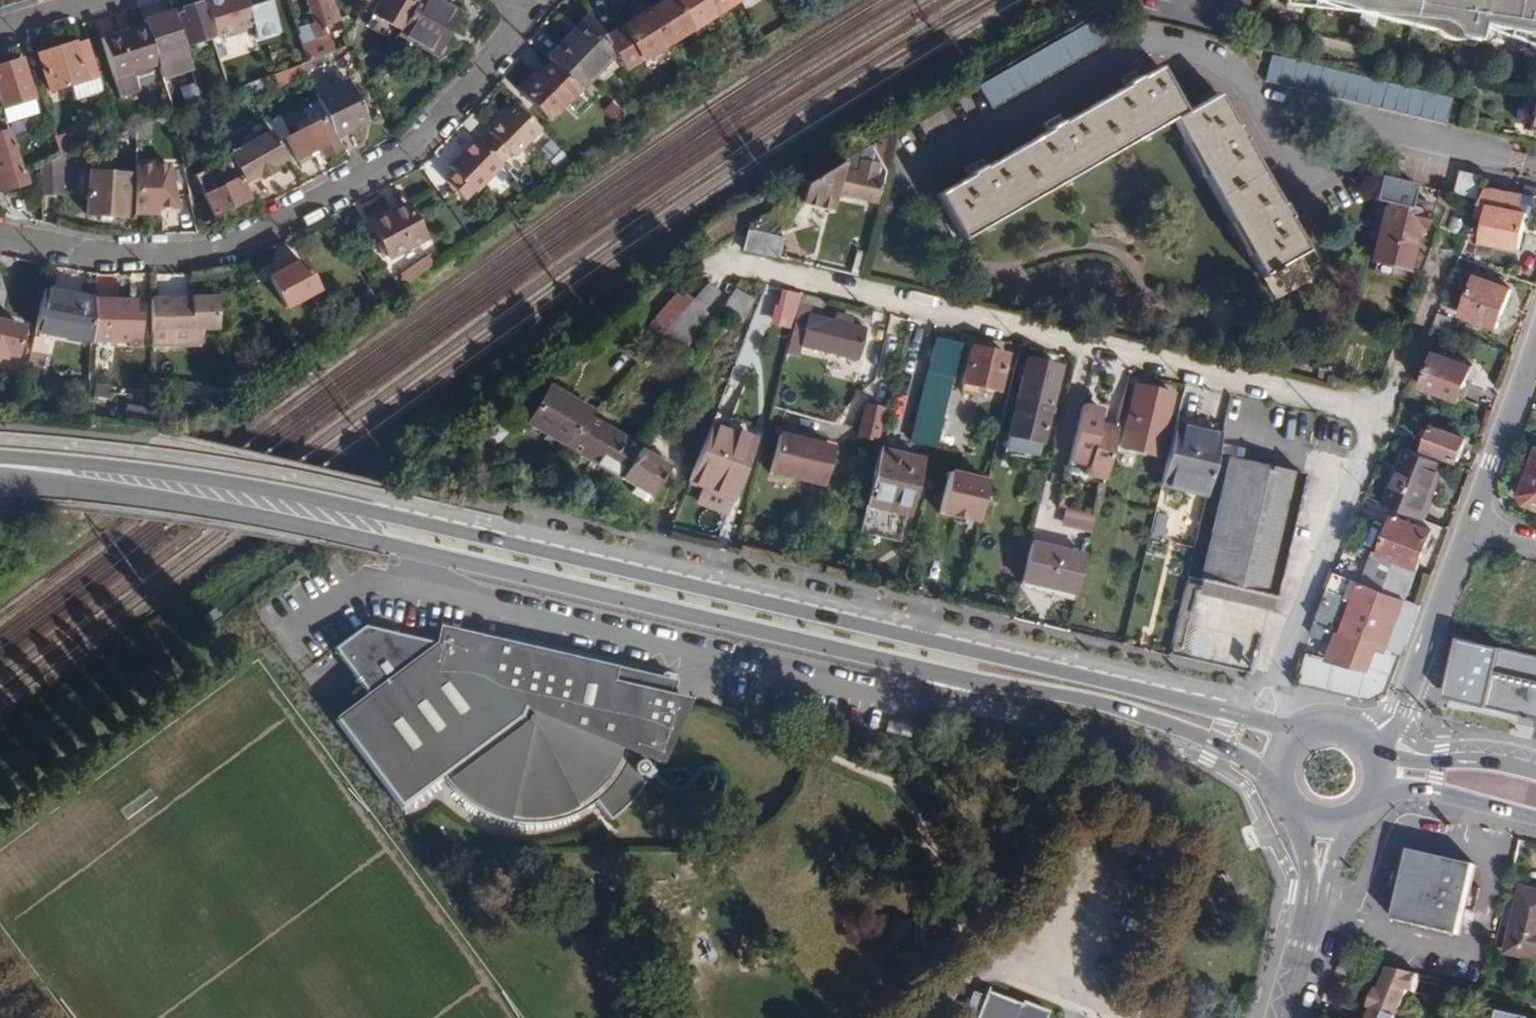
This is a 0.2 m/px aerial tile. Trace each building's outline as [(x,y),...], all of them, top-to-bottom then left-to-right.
[(201,3),(212,39),(250,26),(243,0),(211,0),(201,3)] [(347,34),(332,0),(304,0),(312,24),(296,31),(307,62),(331,52),(329,46),(348,36),(347,34)] [(413,0),(379,0),(369,17),(398,34),(407,17),(404,15),(413,0)] [(434,57),(459,13),(435,0),(417,0),(407,17),(398,34),(396,36),(434,57)] [(686,31),(667,0),(662,0),(641,13),(662,46),(686,31)] [(711,15),(702,0),(667,0),(686,31),(711,15)] [(736,0),(702,0),(711,15),(736,0)] [(1282,4),(1321,9),(1324,5),(1391,21),(1475,42),(1479,24),(1535,47),(1535,0),(1282,0),(1282,4)] [(212,39),(201,3),(179,10),(181,14),(172,17),(170,12),(143,21),(144,25),(157,65),(185,56),(182,48),(212,39)] [(623,70),(662,46),(641,13),(601,37),(613,55),(623,70)] [(1114,38),(1102,15),(977,88),(989,110),(1114,38)] [(549,62),(577,90),(613,55),(601,37),(587,17),(545,58),(549,62)] [(157,65),(144,25),(100,40),(117,98),(135,92),(129,73),(137,71),(140,80),(151,76),(149,67),(157,65)] [(102,93),(87,42),(75,47),(74,42),(36,54),(47,92),(69,85),(74,102),(102,93)] [(1444,117),(1448,100),(1269,56),(1264,82),(1442,125),(1444,117)] [(0,67),(0,107),(1,109),(32,100),(34,99),(23,60),(0,67)] [(548,120),(577,90),(549,62),(537,74),(530,81),(520,92),(548,120)] [(982,169),(934,196),(959,240),(983,226),(1017,207),(1064,181),(1096,163),(1141,137),(1161,126),(1170,121),(1183,144),(1201,176),(1228,223),(1247,255),(1260,278),(1262,278),(1275,298),(1310,278),(1299,256),(1305,252),(1281,212),(1238,135),(1215,95),(1182,113),(1156,69),(1138,80),(1059,125),(982,169)] [(313,96),(334,139),(367,123),(346,82),(313,96)] [(1534,97),(1527,133),(1535,135),(1535,98),(1534,97)] [(292,129),(316,120),(310,105),(287,115),(292,129)] [(476,150),(494,170),(506,158),(508,161),(539,130),(514,106),(485,135),(488,139),(476,150)] [(336,149),(320,120),(285,138),(295,158),(314,148),(319,158),(336,149)] [(231,154),(244,183),(259,175),(273,167),(287,159),(272,130),(261,137),(248,135),(242,147),(231,154)] [(7,131),(0,133),(0,178),(21,172),(7,131)] [(856,155),(803,190),(799,206),(822,212),(824,203),(833,204),(835,195),(872,205),(876,182),(882,183),(887,162),(895,131),(871,147),(866,164),(855,162),(856,155)] [(55,155),(73,152),(70,133),(52,136),(55,155)] [(467,195),(494,170),(476,150),(470,143),(442,168),(447,175),(438,183),(454,202),(466,193),(467,195)] [(39,165),(40,195),(61,194),(60,156),(58,157),(39,165)] [(166,165),(135,165),(136,214),(159,214),(158,208),(169,208),(178,208),(175,196),(189,191),(183,165),(166,165)] [(207,196),(215,216),(249,203),(234,166),(220,171),(226,188),(207,196)] [(212,168),(189,179),(196,194),(220,183),(212,168)] [(123,217),(126,175),(88,172),(85,215),(123,217)] [(1477,197),(1482,177),(1460,173),(1457,193),(1477,197)] [(1519,212),(1523,196),(1483,190),(1480,200),(1474,217),(1486,220),(1482,242),(1519,249),(1526,214),(1519,212)] [(1406,268),(1415,233),(1417,227),(1423,228),(1427,213),(1383,203),(1370,260),(1406,268)] [(423,240),(403,204),(367,224),(387,259),(423,240)] [(782,231),(749,223),(741,247),(776,256),(782,231)] [(418,274),(430,265),(425,255),(410,265),(418,274)] [(285,308),(315,292),(298,261),(268,277),(285,308)] [(1510,288),(1474,275),(1459,316),(1495,329),(1510,288)] [(718,293),(706,283),(690,301),(658,338),(680,355),(703,316),(700,314),(718,293)] [(88,342),(92,342),(94,298),(46,289),(38,332),(88,342)] [(732,290),(719,312),(739,324),(750,300),(732,290)] [(645,327),(658,338),(690,301),(680,292),(672,296),(645,327)] [(172,298),(151,299),(152,346),(200,345),(200,329),(217,329),(216,297),(202,298),(189,298),(172,298)] [(94,298),(92,342),(135,343),(136,298),(96,298),(94,298)] [(1430,332),(1444,336),(1450,319),(1437,315),(1430,332)] [(855,361),(862,330),(807,318),(800,348),(855,361)] [(0,320),(0,359),(6,360),(7,355),(17,357),(24,326),(0,320)] [(910,443),(935,449),(960,345),(935,340),(910,443)] [(997,393),(1005,355),(971,347),(962,385),(997,393)] [(1459,402),(1472,366),(1434,352),(1421,388),(1459,402)] [(1037,456),(1058,368),(1026,360),(1003,453),(1024,458),(1025,453),(1037,456)] [(200,384),(198,399),(237,406),(231,389),(200,384)] [(1156,458),(1171,394),(1133,386),(1118,449),(1156,458)] [(526,426),(564,448),(589,418),(593,413),(548,387),(526,426)] [(886,411),(868,406),(860,437),(878,442),(886,411)] [(1102,481),(1114,430),(1096,426),(1099,411),(1081,407),(1067,463),(1085,467),(1083,477),(1102,481)] [(589,418),(564,448),(620,480),(638,450),(640,446),(589,418)] [(1159,487),(1205,497),(1220,435),(1174,425),(1159,487)] [(1457,461),(1466,438),(1432,425),(1424,448),(1457,461)] [(824,487),(832,447),(779,435),(770,474),(824,487)] [(1423,518),(1445,463),(1406,449),(1383,505),(1423,518)] [(638,450),(620,480),(650,497),(667,467),(638,450)] [(701,450),(688,484),(702,490),(697,504),(725,515),(743,468),(701,450)] [(864,508),(905,518),(906,518),(921,461),(878,451),(864,508)] [(1535,508),(1535,457),(1522,495),(1526,504),(1535,508)] [(1197,581),(1199,581),(1240,590),(1273,598),(1301,475),(1226,458),(1197,581)] [(990,480),(951,471),(941,515),(979,524),(990,480)] [(1061,526),(1091,533),(1095,517),(1065,510),(1061,526)] [(1155,513),(1150,534),(1163,538),(1168,516),(1155,513)] [(1362,583),(1405,599),(1430,532),(1393,518),(1378,556),(1373,555),(1362,583)] [(1020,584),(1074,597),(1084,556),(1030,544),(1020,584)] [(1386,650),(1405,599),(1362,583),(1333,573),(1311,626),(1336,634),(1323,667),(1372,685),(1386,650)] [(323,713),(387,806),(431,776),(440,788),(455,803),(474,814),(487,820),(501,823),(515,825),(530,825),(537,824),(558,818),(565,815),(579,806),(595,828),(600,826),(607,820),(619,806),(630,792),(635,784),(642,769),(649,773),(651,769),(682,707),(605,686),(606,682),(609,673),(433,624),(428,642),(357,623),(326,644),(357,690),(323,713)] [(1460,645),(1449,697),(1532,715),(1535,716),(1535,662),(1460,645)] [(914,728),(887,722),(885,732),(912,739),(914,728)] [(1509,835),(1511,828),(1492,823),(1490,831),(1509,835)] [(1441,861),(1408,854),(1393,922),(1460,937),(1476,869),(1441,861)] [(1523,889),(1507,953),(1535,960),(1535,892),(1523,889)] [(1387,968),(1378,991),(1371,988),(1363,1009),(1370,1011),(1367,1017),(1398,1017),(1408,993),(1415,994),(1419,976),(1387,968)] [(980,1017),(1042,1017),(1045,1011),(1020,1000),(1018,1004),(982,989),(973,1014),(980,1016),(980,1017)]
